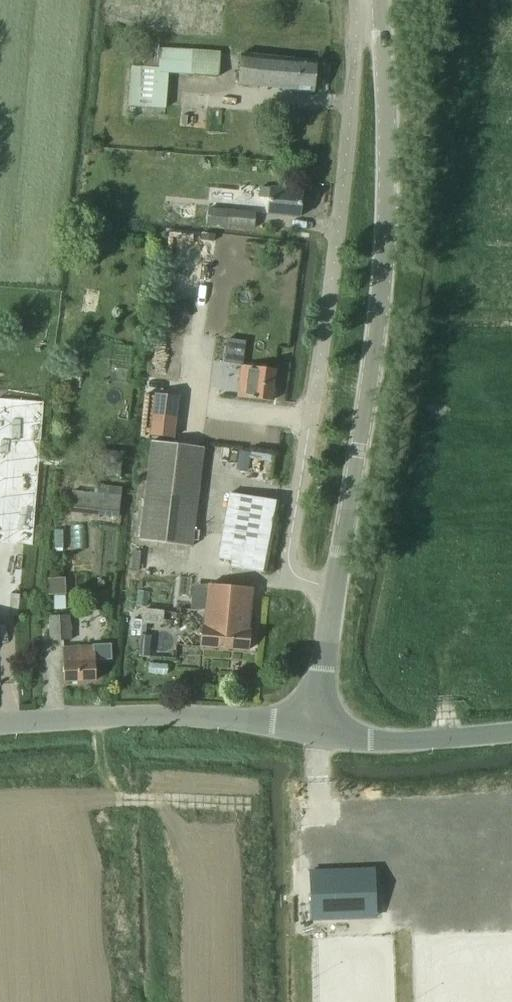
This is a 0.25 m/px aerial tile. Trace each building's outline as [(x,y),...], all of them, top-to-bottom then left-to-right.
[(192,50),(161,49),(142,49),(140,67),(129,66),(126,106),(163,108),(166,73),(218,77),(220,53),(192,50)] [(317,61),(240,54),(238,85),(314,91),(317,61)] [(302,190),(260,185),(259,196),(270,197),(268,214),(300,217),(302,190)] [(197,205),(151,199),(149,214),(150,214),(150,216),(195,221),(197,205)] [(257,213),(228,210),(226,223),(255,225),(257,213)] [(201,337),(199,350),(222,355),(225,342),(201,337)] [(0,388),(0,433),(10,435),(6,467),(37,472),(49,367),(17,364),(14,389),(0,388)] [(276,369),(242,365),(238,397),(272,402),(276,369)] [(153,387),(148,427),(172,430),(177,390),(153,387)] [(203,447),(151,441),(140,541),(192,547),(203,447)] [(72,490),(69,510),(117,515),(120,496),(72,490)] [(278,501),(229,493),(218,558),(231,560),(229,567),(266,573),(278,501)] [(45,594),(54,594),(55,608),(66,608),(65,577),(45,578),(45,594)] [(252,588),(209,584),(206,625),(203,624),(201,646),(249,651),(250,629),(248,629),(252,588)] [(161,624),(162,609),(142,608),(141,624),(161,624)] [(70,617),(49,618),(50,641),(71,640),(70,617)] [(94,646),(62,647),(64,682),(96,680),(94,646)] [(310,871),(312,919),(376,916),(374,869),(310,871)]
